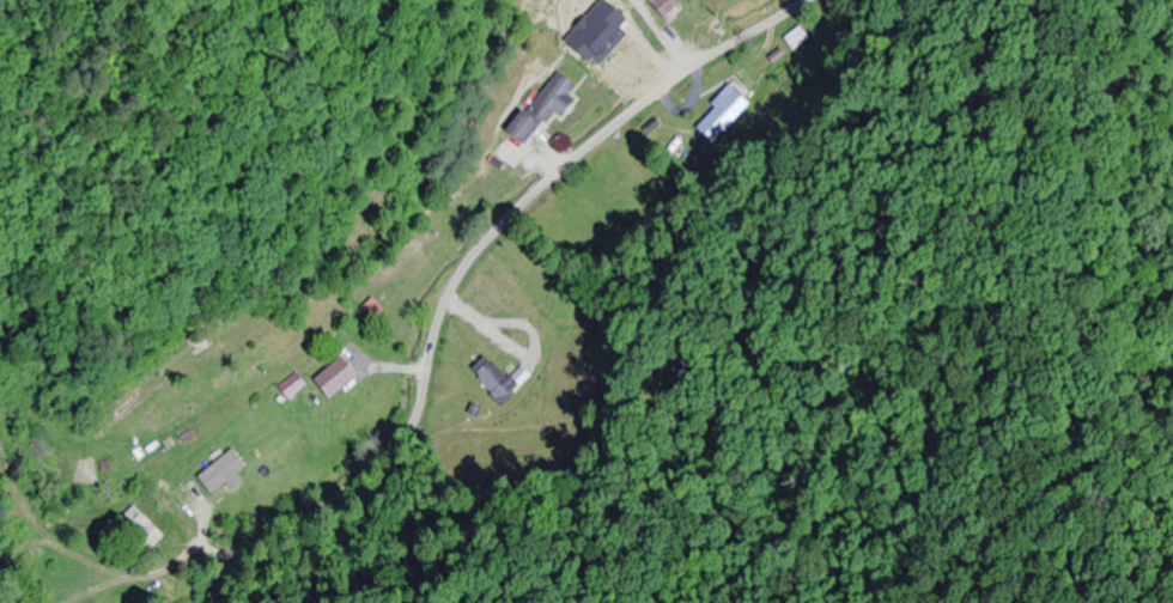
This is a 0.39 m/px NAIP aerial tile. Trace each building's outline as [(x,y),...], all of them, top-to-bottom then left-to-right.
[(674,21),(687,8),(679,0),(652,0),(674,21)] [(802,40),(796,30),(781,37),(787,48),(802,40)] [(494,155),(520,171),(557,110),(571,119),(581,103),(574,98),(582,85),(559,71),(533,113),(529,110),(513,136),(508,132),(494,155)] [(499,399),(513,385),(485,356),(471,371),(499,399)] [(320,375),(333,397),(362,378),(349,358),(320,375)] [(168,535),(137,507),(125,519),(156,547),(168,535)]
